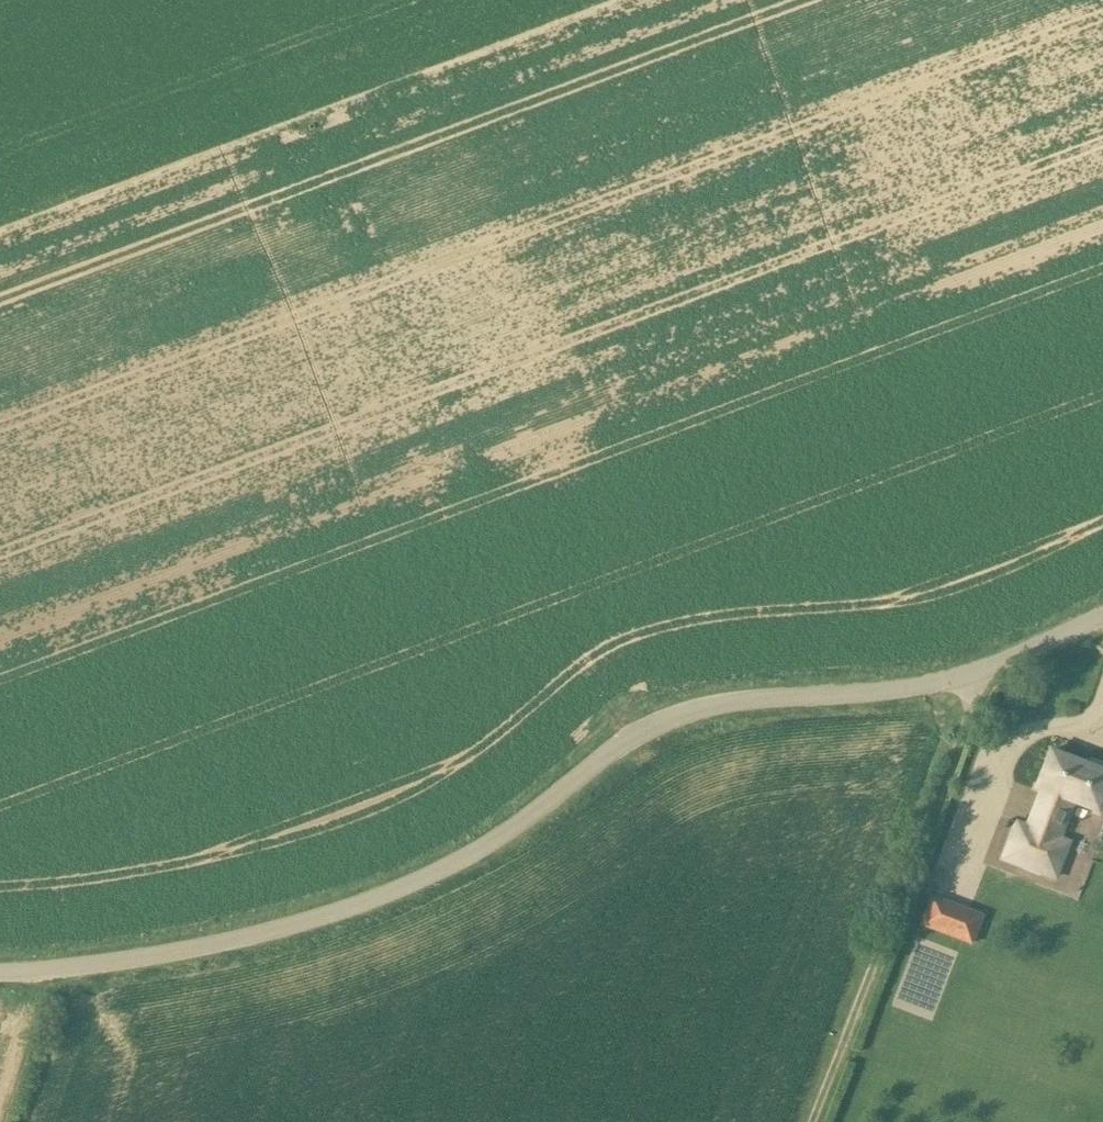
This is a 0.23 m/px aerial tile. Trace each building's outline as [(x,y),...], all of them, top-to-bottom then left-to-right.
[(1050,750),(1036,787),(1041,789),(1027,826),(1017,822),(1003,857),(1055,877),(1069,842),(1058,838),(1073,801),(1097,811),(1102,796),(1102,765),(1091,761),(1090,765),(1050,750)] [(972,945),(984,914),(969,909),(931,895),(920,926),(972,945)]
